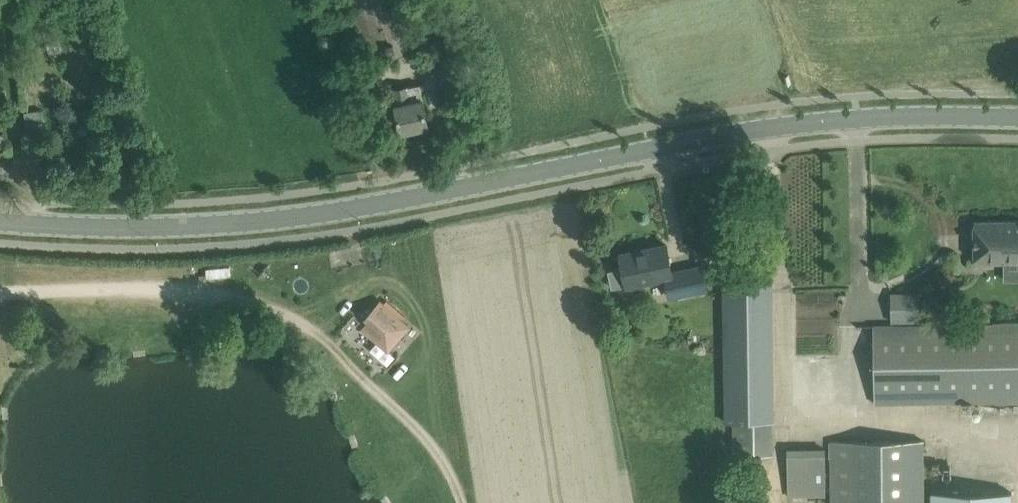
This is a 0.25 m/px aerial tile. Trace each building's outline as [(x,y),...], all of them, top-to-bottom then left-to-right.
[(373,62),(417,47),(400,0),(351,0),(373,62)] [(394,89),(397,103),(396,103),(402,131),(429,125),(420,83),(394,89)] [(975,221),(975,261),(1017,260),(1017,220),(975,221)] [(613,269),(609,270),(612,287),(627,284),(632,283),(632,288),(644,286),(643,281),(666,276),(670,296),(708,288),(703,265),(672,271),(667,244),(646,248),(647,250),(639,252),(638,249),(621,253),(623,265),(623,266),(613,268),(613,269)] [(734,418),(735,453),(773,452),(772,417),(778,416),(774,276),(722,277),(726,418),(734,418)] [(892,288),(892,323),(874,323),(875,401),(1017,399),(1017,319),(922,320),(921,287),(892,288)] [(369,319),(363,326),(388,348),(408,325),(380,301),(366,316),(369,319)] [(377,339),(363,353),(377,366),(390,352),(377,339)] [(833,502),(926,502),(925,436),(832,437),(833,502)] [(789,494),(827,494),(827,444),(789,444),(789,494)] [(935,480),(934,502),(1017,502),(1017,482),(935,480)]
